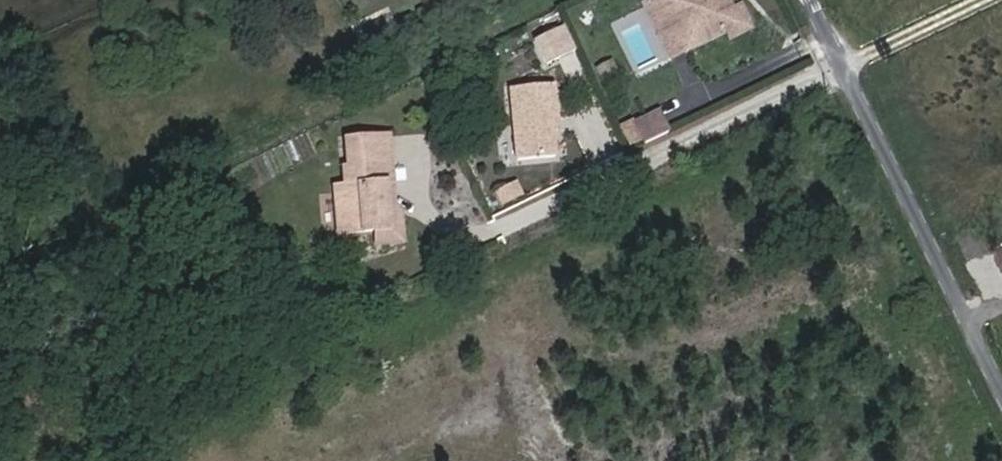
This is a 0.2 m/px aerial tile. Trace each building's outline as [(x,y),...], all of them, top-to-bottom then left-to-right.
[(644,4),(671,58),(685,51),(660,0),(652,0),(644,4)] [(685,51),(727,30),(730,29),(735,18),(734,15),(727,2),(722,5),(719,0),(660,0),(685,51)] [(727,30),(731,39),(751,29),(742,11),(734,15),(735,18),(730,29),(727,30)] [(639,20),(618,29),(635,69),(655,61),(639,20)] [(612,59),(595,67),(602,82),(619,73),(612,59)] [(550,88),(507,93),(514,164),(553,160),(550,133),(549,122),(554,122),(550,88)] [(655,118),(633,129),(642,147),(664,136),(655,118)] [(381,140),(341,148),(347,179),(343,180),(346,197),(335,199),(344,245),(393,235),(384,189),(390,188),(381,140)] [(501,209),(525,196),(516,180),(492,192),(501,209)]
